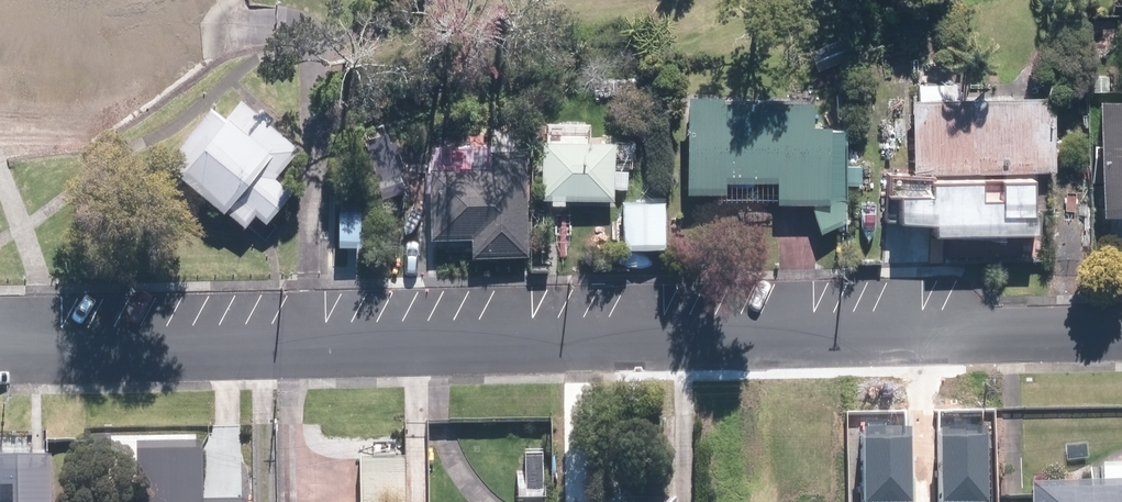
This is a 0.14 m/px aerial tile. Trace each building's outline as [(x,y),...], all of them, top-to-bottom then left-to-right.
[(1108,94),(1111,203),(1121,203),(1121,94),(1108,94)] [(1052,97),(920,100),(922,172),(909,172),(910,211),(937,210),(938,224),(1044,221),(1043,167),(1054,167),(1052,97)] [(271,221),(298,188),(281,174),(307,143),(268,110),(264,114),(244,98),(233,111),(218,100),(170,157),(249,223),(259,211),(271,221)] [(842,134),(825,133),(825,128),(806,128),(806,104),(714,105),(714,98),(681,99),(681,198),(720,198),(720,185),(772,186),(772,208),(805,208),(818,239),(843,224),(842,134)] [(608,138),(533,137),(532,197),(607,198),(608,138)] [(517,185),(470,185),(470,228),(517,228),(517,185)] [(343,208),(343,242),(365,242),(365,208),(343,208)] [(941,429),(943,501),(988,500),(986,427),(941,429)] [(867,501),(890,501),(912,501),(910,428),(865,430),(867,501)] [(142,440),(143,501),(251,501),(251,498),(207,499),(206,441),(142,440)] [(113,444),(93,444),(93,473),(113,473),(113,444)] [(362,456),(363,501),(408,501),(407,455),(362,456)] [(53,457),(0,458),(0,501),(54,501),(53,457)] [(1022,480),(1023,501),(1121,501),(1121,477),(1022,480)]
